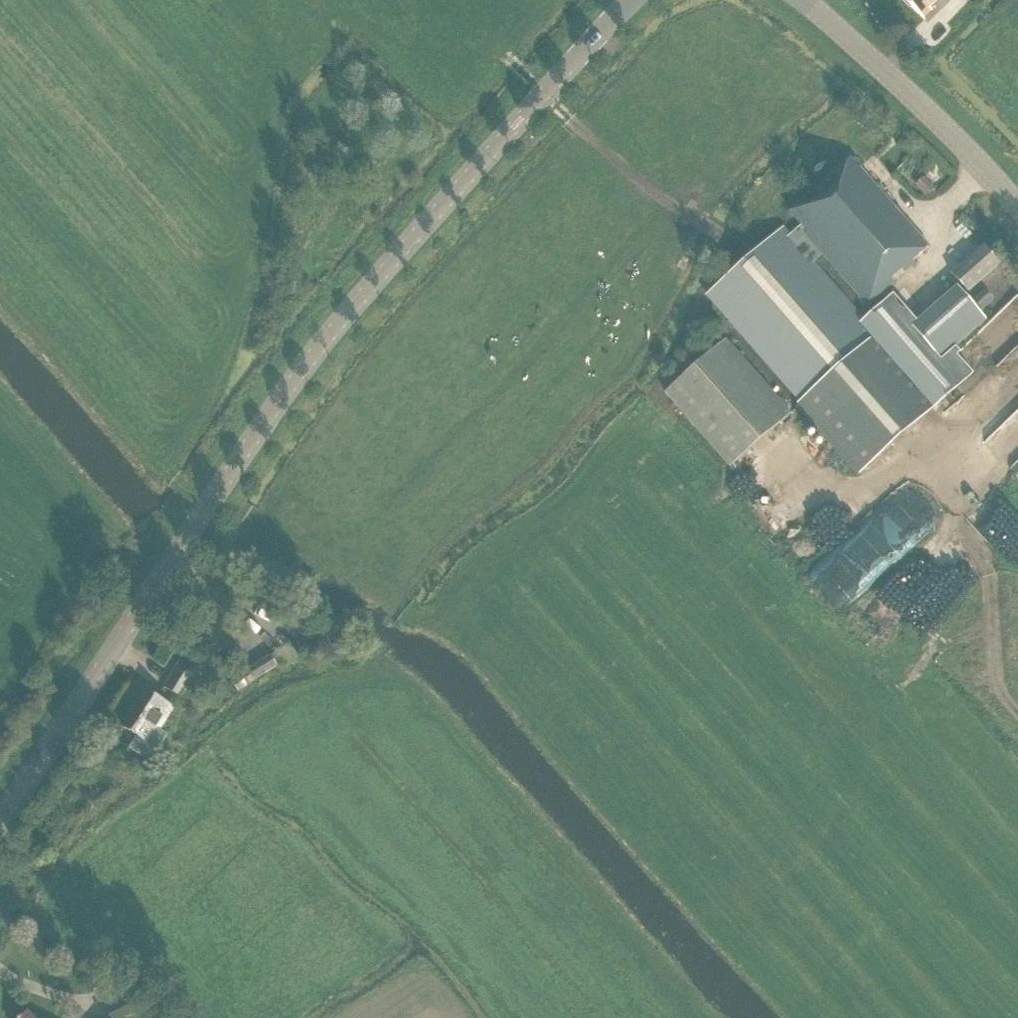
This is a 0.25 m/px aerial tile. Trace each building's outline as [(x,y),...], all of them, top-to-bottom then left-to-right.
[(932,11),(929,8),(937,0),(904,0),(924,19),(932,11)] [(783,228),(708,295),(800,400),(795,405),(856,475),(942,400),(880,330),(876,334),(813,262),(822,254),(868,306),(915,264),(912,261),(928,247),(859,168),(860,166),(855,159),(853,161),(850,158),(790,212),(801,225),(789,235),(783,228)] [(926,196),(934,188),(924,176),(915,184),(926,196)] [(968,293),(1000,263),(985,245),(953,275),(968,293)] [(985,318),(957,286),(911,326),(939,358),(985,318)] [(730,466),(790,414),(725,340),(665,392),(730,466)] [(238,692),(277,666),(270,656),(232,682),(238,692)] [(181,698),(196,674),(179,664),(164,688),(181,698)] [(174,710),(146,691),(123,729),(137,737),(130,749),(152,760),(167,733),(162,731),(174,710)]
